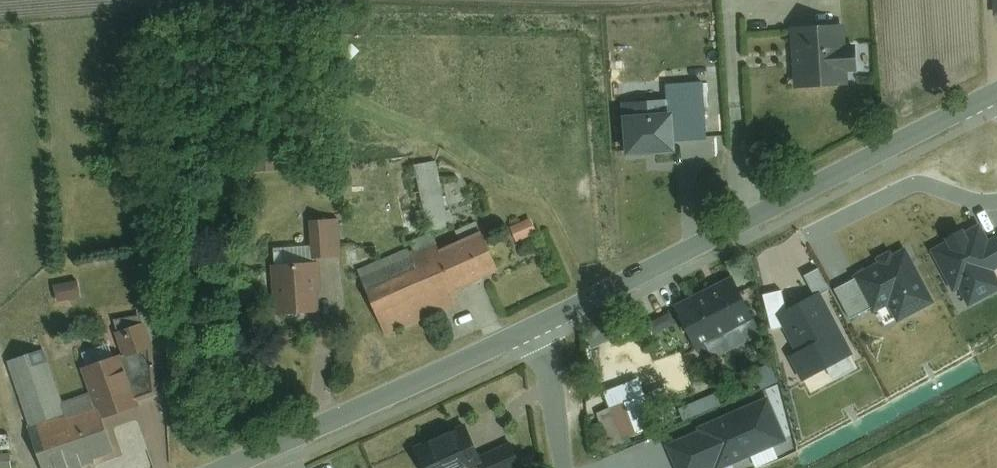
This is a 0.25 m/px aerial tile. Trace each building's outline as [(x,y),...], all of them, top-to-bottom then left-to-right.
[(990,19),(996,19),(996,0),(989,0),(990,19)] [(849,22),(792,28),(796,90),(853,84),(851,69),(866,67),(863,42),(852,43),(849,22)] [(672,106),(623,109),(626,151),(676,148),(675,140),(705,137),(701,81),(670,84),(672,106)] [(259,170),(277,170),(276,147),(258,147),(259,170)] [(441,164),(405,173),(421,240),(458,231),(441,164)] [(342,216),(312,218),(314,257),(344,255),(342,216)] [(535,216),(513,226),(519,242),(542,232),(535,216)] [(995,240),(987,244),(979,228),(963,236),(961,232),(948,239),(951,244),(935,252),(954,289),(960,286),(969,304),(990,293),(983,281),(985,272),(996,266),(996,245),(995,240)] [(370,276),(396,335),(466,304),(462,294),(513,272),(496,234),(450,254),(446,243),(370,276)] [(909,313),(930,302),(904,252),(857,277),(857,278),(873,307),(874,310),(900,296),(909,313)] [(333,316),(329,263),(286,267),(290,319),(333,316)] [(818,294),(819,296),(830,290),(818,269),(804,276),(815,296),(818,294)] [(104,283),(111,322),(168,312),(160,273),(104,283)] [(873,307),(857,278),(835,290),(850,319),(873,307)] [(80,279),(56,283),(59,301),(83,297),(80,279)] [(753,321),(732,279),(676,307),(697,349),(724,336),(752,321),(753,321)] [(779,315),(786,311),(782,291),(763,295),(771,330),(785,327),(779,315)] [(804,379),(850,354),(819,296),(818,294),(815,296),(786,311),(779,315),(785,327),(799,353),(792,357),(804,379)] [(653,320),(662,338),(681,330),(673,311),(653,320)] [(127,356),(157,344),(148,319),(117,331),(127,356)] [(759,335),(752,321),(724,336),(731,350),(759,335)] [(37,431),(74,418),(50,352),(13,365),(37,431)] [(129,357),(95,371),(116,421),(150,407),(148,403),(130,361),(129,357)] [(160,357),(130,361),(148,403),(163,398),(160,357)] [(624,438),(676,418),(673,409),(654,416),(646,394),(612,408),(624,438)] [(718,467),(783,440),(767,402),(702,430),(702,433),(716,465),(718,467)] [(51,467),(95,467),(123,458),(105,407),(74,418),(37,431),(51,467)] [(419,454),(426,467),(525,467),(514,445),(490,457),(475,426),(419,454)] [(702,433),(669,447),(678,467),(709,467),(716,465),(702,433)]
